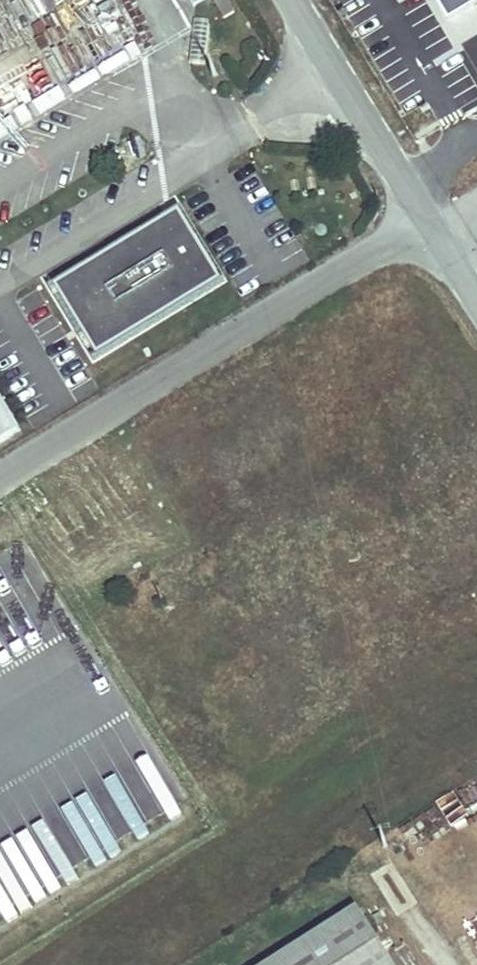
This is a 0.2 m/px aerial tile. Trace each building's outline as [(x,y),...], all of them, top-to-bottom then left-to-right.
[(227,0),(213,0),(224,18),(234,12),(227,0)] [(182,221),(60,296),(98,357),(220,283),(182,221)] [(20,430),(0,396),(0,442),(20,430)] [(355,904),(262,964),(395,964),(355,904)]
